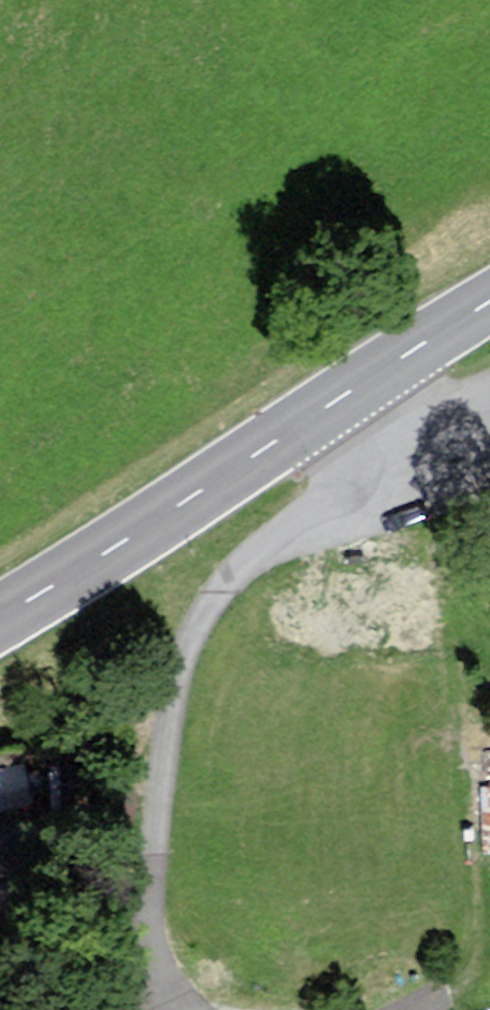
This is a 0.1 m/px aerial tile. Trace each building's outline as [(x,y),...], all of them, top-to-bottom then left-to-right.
[(476,743),(481,851),(489,850),(489,742),(476,743)]
